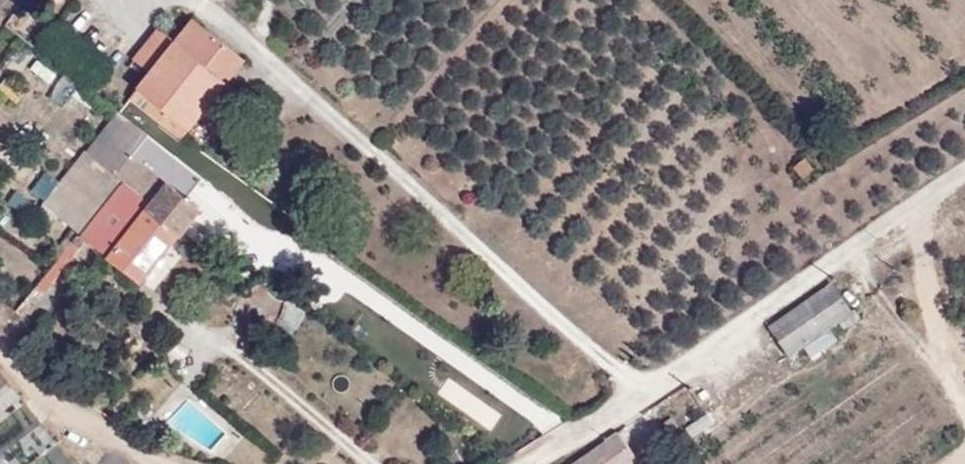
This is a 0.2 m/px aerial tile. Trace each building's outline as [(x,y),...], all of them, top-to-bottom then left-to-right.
[(152,72),(139,88),(190,130),(213,101),(228,83),(245,60),(194,20),(164,56),(147,42),(134,59),(152,72)] [(228,83),(213,101),(234,118),(248,100),(228,83)] [(130,99),(184,137),(190,130),(139,88),(130,99)] [(149,135),(119,113),(104,131),(112,138),(96,159),(103,165),(126,182),(151,201),(146,209),(179,235),(181,236),(203,208),(134,154),(149,135)] [(112,138),(104,131),(87,152),(96,159),(112,138)] [(219,189),(149,135),(134,154),(203,208),(219,189)] [(45,203),(63,218),(103,165),(96,159),(87,152),(45,203)] [(802,178),(814,168),(806,158),(793,167),(802,178)] [(63,218),(81,232),(84,234),(126,182),(103,165),(63,218)] [(81,232),(72,242),(80,249),(88,241),(142,281),(179,235),(146,209),(151,201),(126,182),(84,234),(81,232)] [(852,312),(832,284),(771,326),(790,355),(852,312)] [(750,379),(742,370),(732,380),(739,389),(750,379)] [(680,431),(672,417),(662,422),(671,437),(680,431)] [(620,432),(574,463),(638,463),(641,462),(620,432)]
